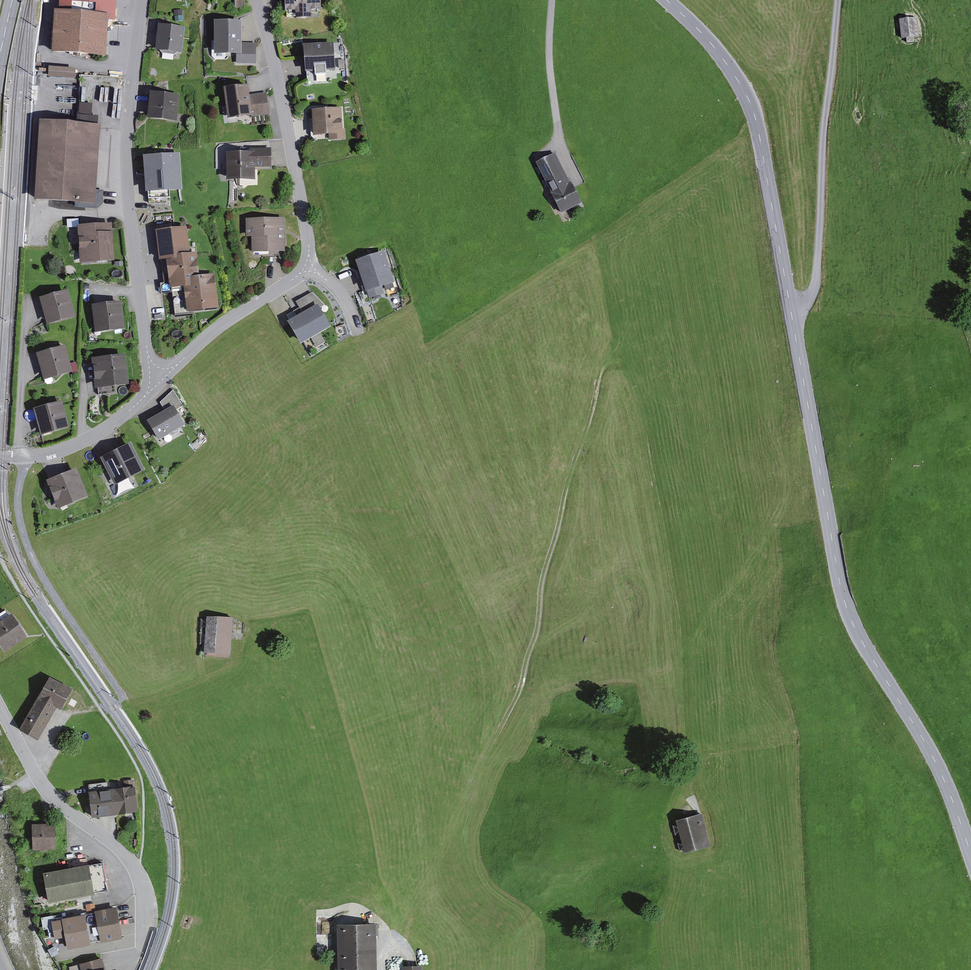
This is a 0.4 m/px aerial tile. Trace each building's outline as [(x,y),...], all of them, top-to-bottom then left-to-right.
[(57,15),(51,15),(49,58),(103,61),(105,25),(115,25),(116,0),(57,0),(57,15)] [(282,12),(295,12),(295,19),(308,18),(308,11),(320,11),(320,0),(282,0),(282,12)] [(917,21),(900,22),(901,41),(918,40),(917,21)] [(240,24),(212,25),(213,57),(235,56),(236,64),(256,64),(255,45),(240,46),(240,24)] [(185,30),(157,28),(155,51),(183,53),(185,30)] [(332,45),(301,47),(302,72),(333,71),(332,45)] [(50,72),(78,75),(79,64),(52,61),(50,72)] [(247,87),(221,91),(225,120),(270,113),(267,95),(248,98),(247,87)] [(179,99),(148,96),(145,122),(165,124),(165,121),(176,122),(179,99)] [(97,118),(97,98),(82,98),(82,118),(97,118)] [(340,111),(310,113),(312,139),(327,138),(328,143),(346,142),(346,133),(341,133),(340,111)] [(101,125),(38,122),(34,200),(97,203),(101,125)] [(250,155),(223,156),(224,181),(252,180),(252,169),(271,169),(270,150),(249,151),(250,155)] [(555,154),(533,164),(558,216),(580,205),(555,154)] [(177,156),(144,159),(147,194),(180,191),(177,156)] [(282,221),(244,221),(244,233),(250,233),(250,254),(282,254),(282,221)] [(76,229),(78,265),(112,263),(110,227),(76,229)] [(186,228),(152,232),(155,262),(165,261),(169,292),(181,290),(184,314),(219,310),(215,276),(199,278),(196,254),(189,254),(186,228)] [(384,256),(354,265),(365,302),(386,295),(383,290),(393,286),(384,256)] [(67,290),(40,298),(47,325),(75,317),(67,290)] [(119,303),(90,307),(93,334),(122,330),(119,303)] [(315,307),(283,324),(297,348),(310,341),(315,349),(325,344),(320,335),(328,330),(315,307)] [(62,348),(32,356),(39,381),(69,373),(62,348)] [(122,357),(90,361),(93,390),(124,385),(122,357)] [(59,402),(29,409),(35,436),(65,429),(59,402)] [(171,407),(145,423),(156,442),(183,426),(171,407)] [(129,445),(99,460),(112,487),(142,473),(129,445)] [(73,472),(44,482),(54,510),(83,499),(73,472)] [(1,653),(24,638),(9,617),(0,623),(0,651),(1,653)] [(231,621),(206,620),(205,656),(229,657),(231,621)] [(45,677),(17,730),(36,740),(53,709),(58,710),(69,690),(45,677)] [(131,788),(86,793),(89,817),(133,812),(131,788)] [(702,815),(672,822),(679,853),(709,846),(702,815)] [(30,850),(54,849),(54,825),(30,825),(30,850)] [(38,874),(44,902),(91,893),(85,865),(38,874)] [(116,909),(60,919),(66,948),(121,937),(116,909)] [(370,924),(335,925),(336,969),(371,969),(370,924)] [(80,961),(82,969),(107,969),(104,956),(80,961)]
